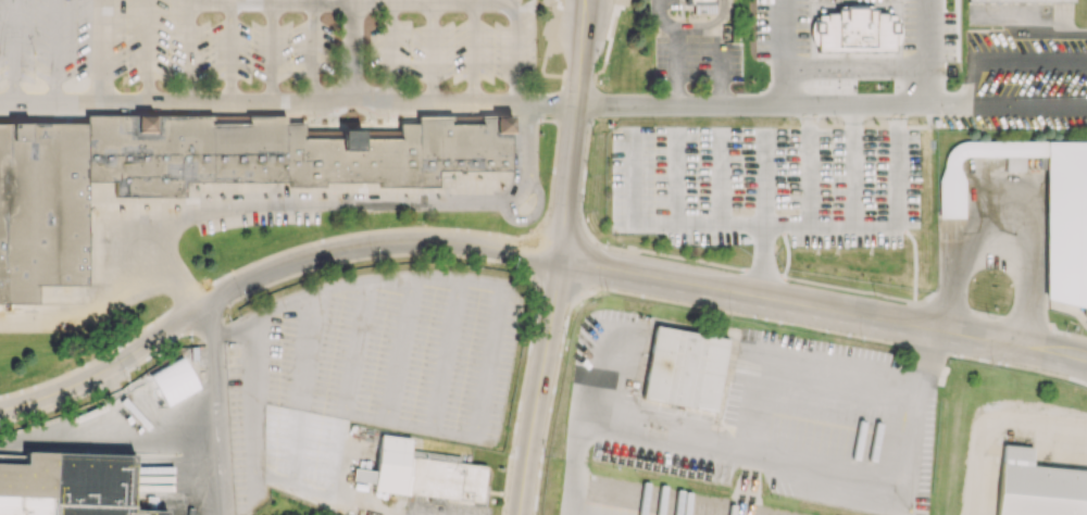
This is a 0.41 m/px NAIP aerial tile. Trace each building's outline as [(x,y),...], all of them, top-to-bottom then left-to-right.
[(715,0),(688,0),(688,4),(694,4),(694,13),(715,13),(715,0)] [(895,50),(894,14),(874,15),(874,5),(836,6),(836,15),(813,15),(814,52),(895,50)] [(514,116),(399,116),(399,136),(301,137),(301,124),(285,124),(285,115),(84,115),(84,121),(0,121),(0,301),(36,301),(36,286),(85,286),(85,181),(113,181),(113,194),(185,193),(185,185),(435,184),(435,173),(514,173),(514,116)] [(1047,140),(1086,140),(1086,309),(1047,309),(1047,140)] [(642,399),(715,411),(728,338),(655,325),(642,399)] [(292,436),(294,416),(274,414),(273,434),(292,436)] [(373,491),(481,502),(485,465),(451,461),(452,454),(409,450),(410,437),(379,434),(373,491)] [(1086,502),(1086,470),(1031,465),(1032,446),(1003,444),(997,514),(1086,514),(1086,502)] [(0,457),(0,514),(160,514),(133,507),(132,455),(0,457)] [(351,480),(372,482),(374,471),(353,468),(351,480)]
